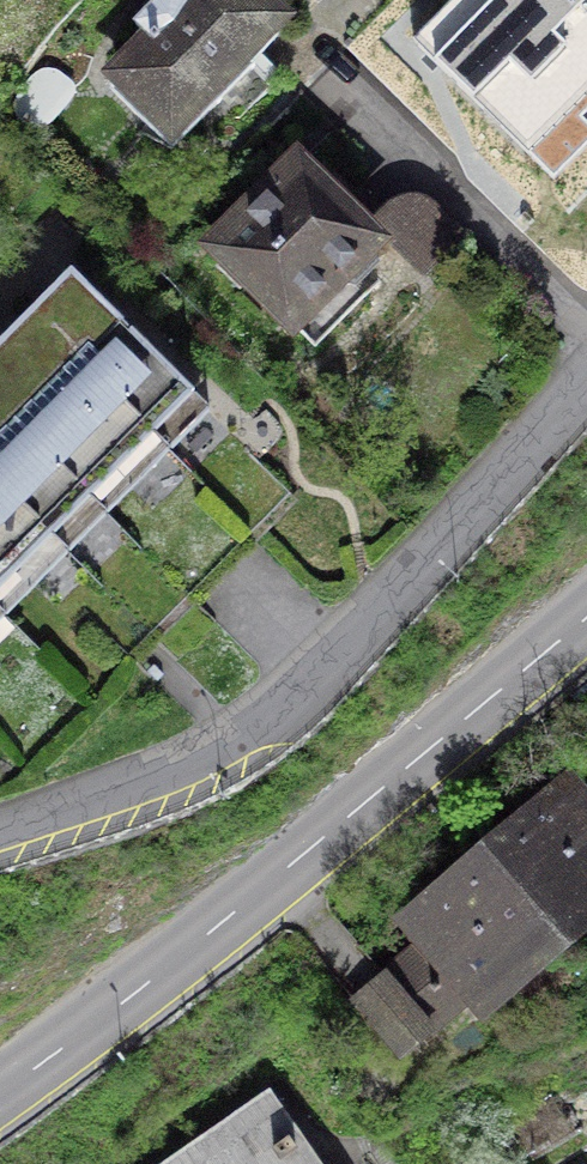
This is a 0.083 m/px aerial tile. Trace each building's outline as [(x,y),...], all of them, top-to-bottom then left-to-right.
[(172,129),(208,93),(234,119),(276,77),(249,50),(279,20),(258,0),(191,0),(190,2),(188,0),(158,0),(136,22),(152,38),(117,73),(126,81),(122,85),(160,123),(163,120),(172,129)] [(18,96),(18,110),(32,126),(70,88),(54,73),(43,71),(18,96)] [(374,253),(368,247),(374,242),(295,164),(214,246),(292,323),(337,278),(343,284),(356,284),(378,262),(374,253)] [(423,202),(396,203),(377,223),(423,269),(456,235),(423,202)] [(85,286),(0,371),(0,384),(4,388),(2,404),(0,406),(0,487),(50,537),(153,433),(164,444),(202,407),(192,396),(194,394),(85,286)] [(0,487),(0,586),(50,537),(0,487)] [(495,863),(555,933),(586,905),(586,823),(568,801),(495,863)] [(412,949),(353,1001),(401,1056),(477,991),(481,996),(555,933),(495,863),(424,925),(447,952),(429,968),(412,949)] [(271,1103),(182,1163),(313,1163),(271,1103)]
